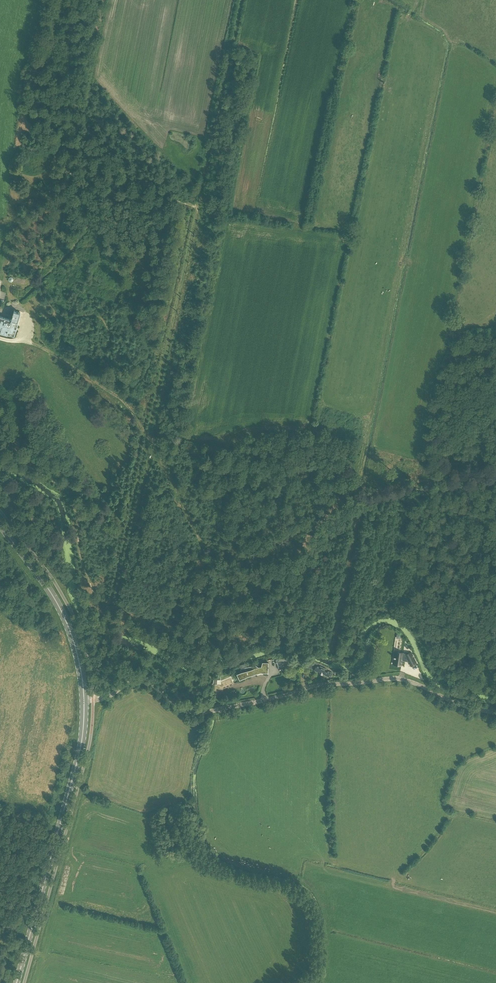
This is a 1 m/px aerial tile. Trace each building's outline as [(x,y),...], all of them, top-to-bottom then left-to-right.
[(7,334),(8,334),(13,336),(15,335),(21,313),(14,310),(11,320),(0,317),(0,332),(7,334)] [(397,657),(395,657),(395,656),(394,656),(393,656),(393,657),(394,657),(393,664),(401,665),(402,661),(403,661),(403,660),(405,660),(406,660),(408,659),(409,662),(411,666),(416,663),(411,652),(406,654),(406,655),(403,655),(403,653),(398,652),(397,657)] [(288,667),(287,662),(286,657),(275,659),(276,662),(277,662),(279,669),(288,667)] [(305,660),(303,666),(312,669),(313,665),(309,663),(309,662),(305,660)] [(241,672),(236,673),(238,677),(239,679),(248,676),(260,673),(268,673),(268,662),(262,662),(261,667),(258,667),(256,666),(248,667),(240,669),(241,672)] [(316,666),(314,670),(328,676),(328,675),(331,676),(332,673),(326,670),(326,669),(320,666),(320,667),(316,666)]
